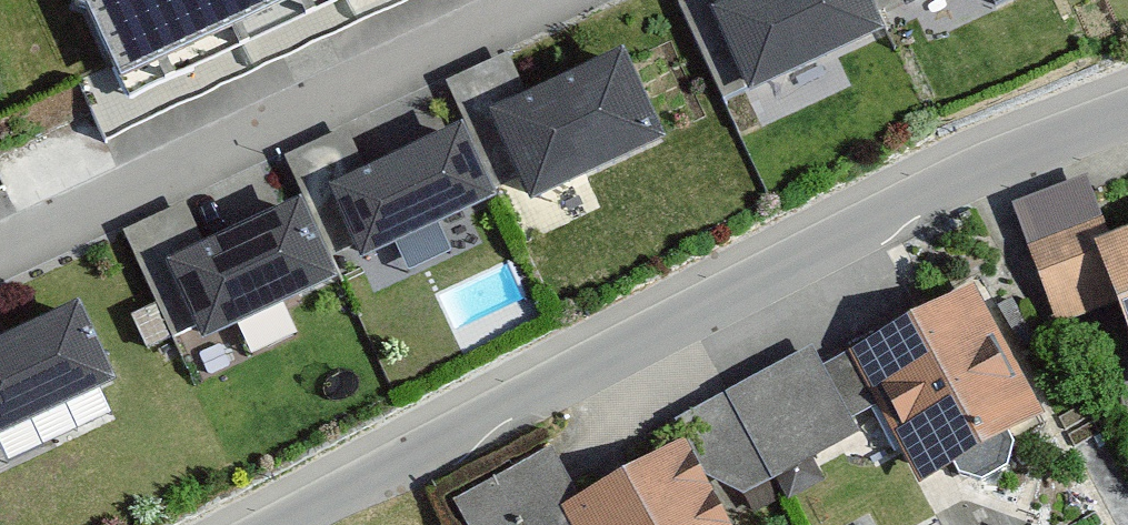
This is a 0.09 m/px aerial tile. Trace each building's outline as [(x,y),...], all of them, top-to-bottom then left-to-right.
[(427,0),(36,0),(102,151),(427,0)] [(739,122),(899,53),(871,0),(686,0),(739,122)] [(911,11),(934,0),(905,0),(911,11)] [(633,44),(490,108),(533,204),(676,140),(633,44)] [(445,110),(323,169),(369,262),(491,202),(445,110)] [(1009,208),(1049,325),(1123,300),(1127,315),(1127,234),(1113,239),(1092,179),(1009,208)] [(288,195),(149,255),(196,360),(340,299),(288,195)] [(814,341),(731,387),(779,473),(858,428),(852,416),(876,403),(920,481),(1049,409),(975,276),(824,360),(814,341)] [(0,335),(0,435),(109,379),(68,300),(0,335)] [(457,499),(471,524),(727,524),(717,506),(779,473),(731,387),(665,424),(678,447),(578,501),(550,450),(457,499)]
